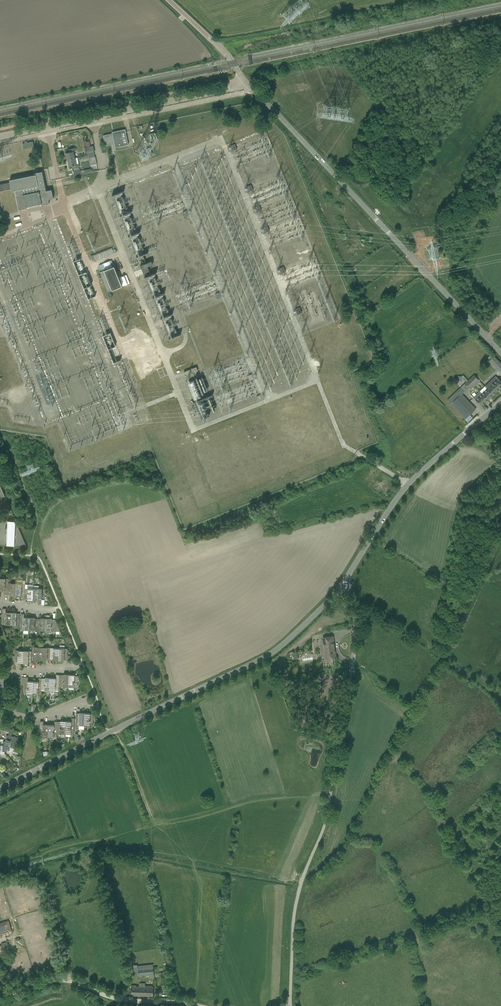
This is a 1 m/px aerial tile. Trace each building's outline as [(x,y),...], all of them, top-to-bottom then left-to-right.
[(105,146),(115,144),(115,147),(128,145),(125,129),(112,132),(112,134),(103,136),(105,146)] [(155,133),(149,135),(152,141),(157,139),(155,133)] [(66,153),(67,160),(75,158),(73,152),(76,151),(75,148),(68,149),(69,152),(66,153)] [(95,157),(89,158),(90,165),(97,164),(95,157)] [(75,158),(67,160),(69,166),(72,166),(72,169),(74,168),(78,168),(80,167),(78,158),(75,158)] [(11,189),(12,191),(15,191),(17,197),(16,198),(19,210),(49,203),(48,199),(53,198),(51,189),(46,191),(42,172),(35,173),(35,175),(9,180),(10,182),(0,184),(0,191),(11,189)] [(122,214),(130,212),(127,202),(124,203),(123,199),(122,200),(121,194),(124,193),(123,191),(116,193),(117,195),(114,196),(116,201),(119,201),(122,214)] [(128,224),(128,233),(137,233),(137,224),(128,224)] [(93,255),(95,261),(114,253),(112,247),(93,255)] [(73,261),(88,299),(96,296),(80,258),(73,261)] [(120,258),(113,260),(116,269),(123,267),(120,258)] [(107,291),(107,292),(122,286),(114,266),(100,272),(108,291),(107,291)] [(147,267),(141,269),(145,277),(150,275),(147,267)] [(102,335),(113,363),(121,360),(110,332),(102,335)] [(489,361),(499,371),(500,369),(500,365),(493,357),(490,360),(489,361)] [(196,367),(184,372),(185,376),(198,371),(196,367)] [(466,382),(464,384),(468,388),(477,379),(473,375),(468,380),(466,382)] [(485,386),(485,387),(487,389),(489,391),(491,389),(495,393),(500,387),(500,382),(497,378),(495,376),(485,386)] [(194,380),(187,383),(194,400),(201,397),(194,380)] [(480,391),(488,400),(495,393),(491,389),(489,391),(487,389),(482,393),(480,391)] [(447,400),(462,415),(465,419),(476,409),(458,390),(447,400)] [(488,400),(480,391),(473,398),(481,406),(488,400)] [(203,400),(196,403),(202,419),(209,416),(203,400)] [(5,528),(5,533),(7,533),(7,545),(26,546),(16,521),(8,521),(7,528),(5,528)] [(8,595),(8,579),(0,578),(0,591),(5,591),(5,594),(8,595)] [(10,596),(16,596),(17,583),(8,583),(9,579),(8,579),(8,595),(11,595),(10,596)] [(21,599),(24,600),(25,584),(17,583),(16,596),(21,596),(21,599)] [(27,601),(33,601),(33,588),(34,585),(25,584),(24,600),(27,600),(27,601)] [(33,588),(33,601),(38,601),(38,605),(41,605),(42,589),(33,588)] [(2,624),(11,625),(11,612),(6,612),(6,609),(3,608),(2,624)] [(11,612),(11,625),(19,625),(20,614),(17,613),(11,612)] [(20,630),(29,630),(30,617),(24,617),(24,614),(21,614),(20,630)] [(29,630),(37,630),(38,619),(35,619),(35,618),(30,617),(29,630)] [(37,630),(46,631),(46,618),(41,618),(41,619),(38,619),(37,630)] [(46,618),(46,631),(60,632),(55,620),(52,619),(46,618)] [(323,637),(326,658),(336,657),(333,636),(323,637)] [(42,660),(42,647),(34,647),(33,663),(36,663),(36,659),(42,660)] [(51,648),(42,647),(42,660),(47,660),(47,659),(50,659),(51,648)] [(59,648),(51,648),(50,659),(53,659),(53,660),(59,661),(59,648)] [(67,649),(59,648),(59,661),(64,661),(64,660),(67,660),(68,650),(67,649)] [(17,663),(23,663),(24,651),(15,650),(15,655),(12,656),(14,662),(17,662),(17,663)] [(24,651),(23,663),(28,663),(29,663),(32,663),(32,651),(24,651)] [(60,686),(69,687),(69,674),(64,674),(64,675),(60,675),(60,686)] [(69,674),(69,687),(77,687),(77,682),(80,681),(78,676),(75,676),(75,675),(69,674)] [(50,678),(50,690),(58,691),(59,686),(60,686),(60,675),(59,675),(56,675),(56,678),(50,678)] [(25,693),(33,694),(33,681),(28,681),(28,677),(22,677),(22,684),(24,684),(24,691),(25,693)] [(42,678),(41,694),(41,690),(50,690),(50,678),(45,677),(45,678),(42,678)] [(33,694),(41,694),(42,678),(39,678),(39,681),(33,681),(33,694)] [(79,713),(76,713),(75,729),(79,729),(79,725),(84,725),(85,713),(79,712),(79,713)] [(85,713),(84,725),(93,726),(93,720),(96,719),(94,714),(90,714),(90,713),(85,713)] [(71,721),(66,721),(65,733),(74,734),(75,718),(71,718),(71,721)] [(39,737),(48,737),(49,724),(43,724),(43,721),(40,721),(39,737)] [(48,737),(57,737),(57,733),(57,721),(54,721),(54,725),(49,724),(48,737)] [(57,721),(57,733),(65,733),(66,721),(60,721),(60,722),(57,721)] [(9,729),(8,736),(9,736),(12,736),(11,746),(15,747),(16,741),(17,741),(17,736),(16,736),(16,732),(15,732),(15,729),(12,728),(12,729),(9,729)] [(6,741),(3,741),(2,751),(7,751),(7,750),(9,750),(9,748),(8,747),(7,747),(7,746),(11,746),(12,736),(9,736),(8,736),(6,735),(6,741)] [(2,934),(12,931),(8,921),(0,923),(0,935),(2,934)] [(0,946),(0,952),(9,949),(7,942),(1,944),(2,945),(0,946)] [(149,975),(149,978),(154,977),(153,967),(147,967),(146,965),(137,966),(138,967),(135,967),(133,967),(134,975),(138,975),(138,976),(149,975)] [(130,987),(130,991),(130,996),(153,996),(153,986),(145,985),(145,984),(139,984),(139,986),(136,986),(136,983),(131,983),(131,987),(130,987)]
